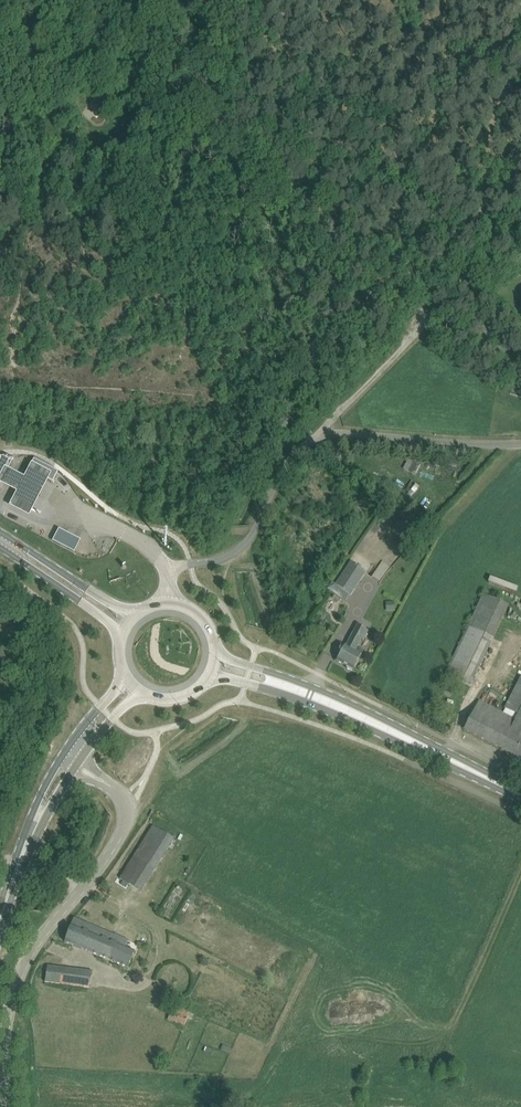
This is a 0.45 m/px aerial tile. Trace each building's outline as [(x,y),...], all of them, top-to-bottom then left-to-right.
[(7,471),(13,459),(8,456),(0,457),(0,484),(7,471)] [(404,469),(415,473),(418,464),(408,459),(404,469)] [(57,473),(34,461),(30,470),(51,481),(53,482),(57,473)] [(7,471),(0,484),(0,485),(17,495),(9,510),(30,521),(51,481),(30,470),(25,480),(7,471)] [(60,528),(55,541),(72,549),(78,537),(60,528)] [(361,571),(351,564),(336,587),(350,596),(366,574),(361,571)] [(478,679),(509,603),(483,593),(453,669),(478,679)] [(354,670),(356,665),(364,651),(366,652),(367,650),(359,646),(363,639),(364,640),(369,631),(357,625),(347,645),(346,644),(337,661),(348,667),(347,668),(348,669),(351,671),(353,670),(354,670)] [(520,676),(505,708),(518,715),(516,720),(479,701),(465,730),(514,755),(514,756),(520,759),(520,676)] [(121,878),(144,892),(176,838),(153,824),(121,878)] [(164,910),(175,915),(187,889),(176,884),(164,910)] [(128,940),(74,918),(65,942),(129,968),(136,952),(125,947),(128,940)] [(45,982),(56,984),(89,989),(92,972),(48,966),(45,982)] [(170,1020),(186,1026),(191,1013),(175,1007),(170,1020)]
